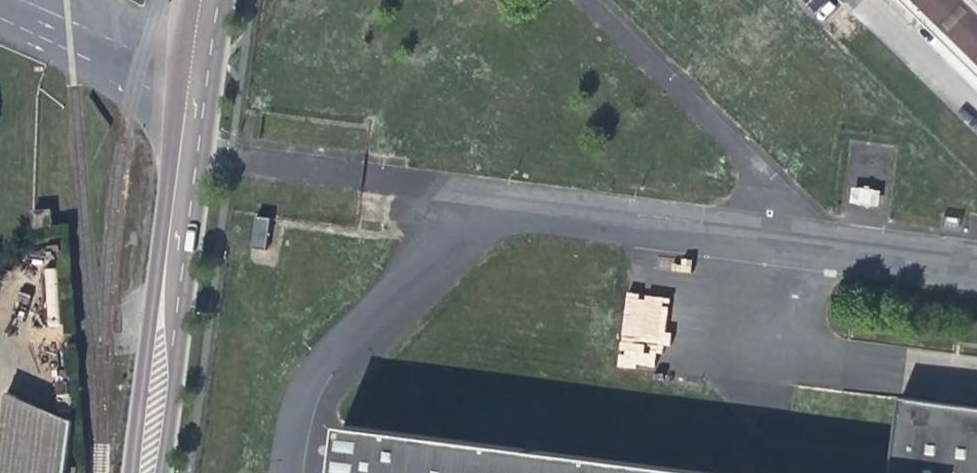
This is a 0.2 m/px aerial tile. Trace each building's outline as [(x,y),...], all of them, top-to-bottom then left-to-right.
[(976,70),(976,0),(906,0),(976,70)] [(856,205),(878,204),(878,189),(856,190),(856,205)] [(48,225),(47,207),(31,208),(31,225),(48,225)] [(256,246),(259,216),(245,215),(242,246),(256,246)] [(664,349),(671,298),(626,292),(616,366),(653,371),(656,348),(664,349)] [(0,433),(0,472),(66,472),(72,419),(5,388),(0,433)] [(897,402),(887,472),(976,472),(976,411),(897,402)] [(330,429),(324,472),(663,472),(330,429)]
